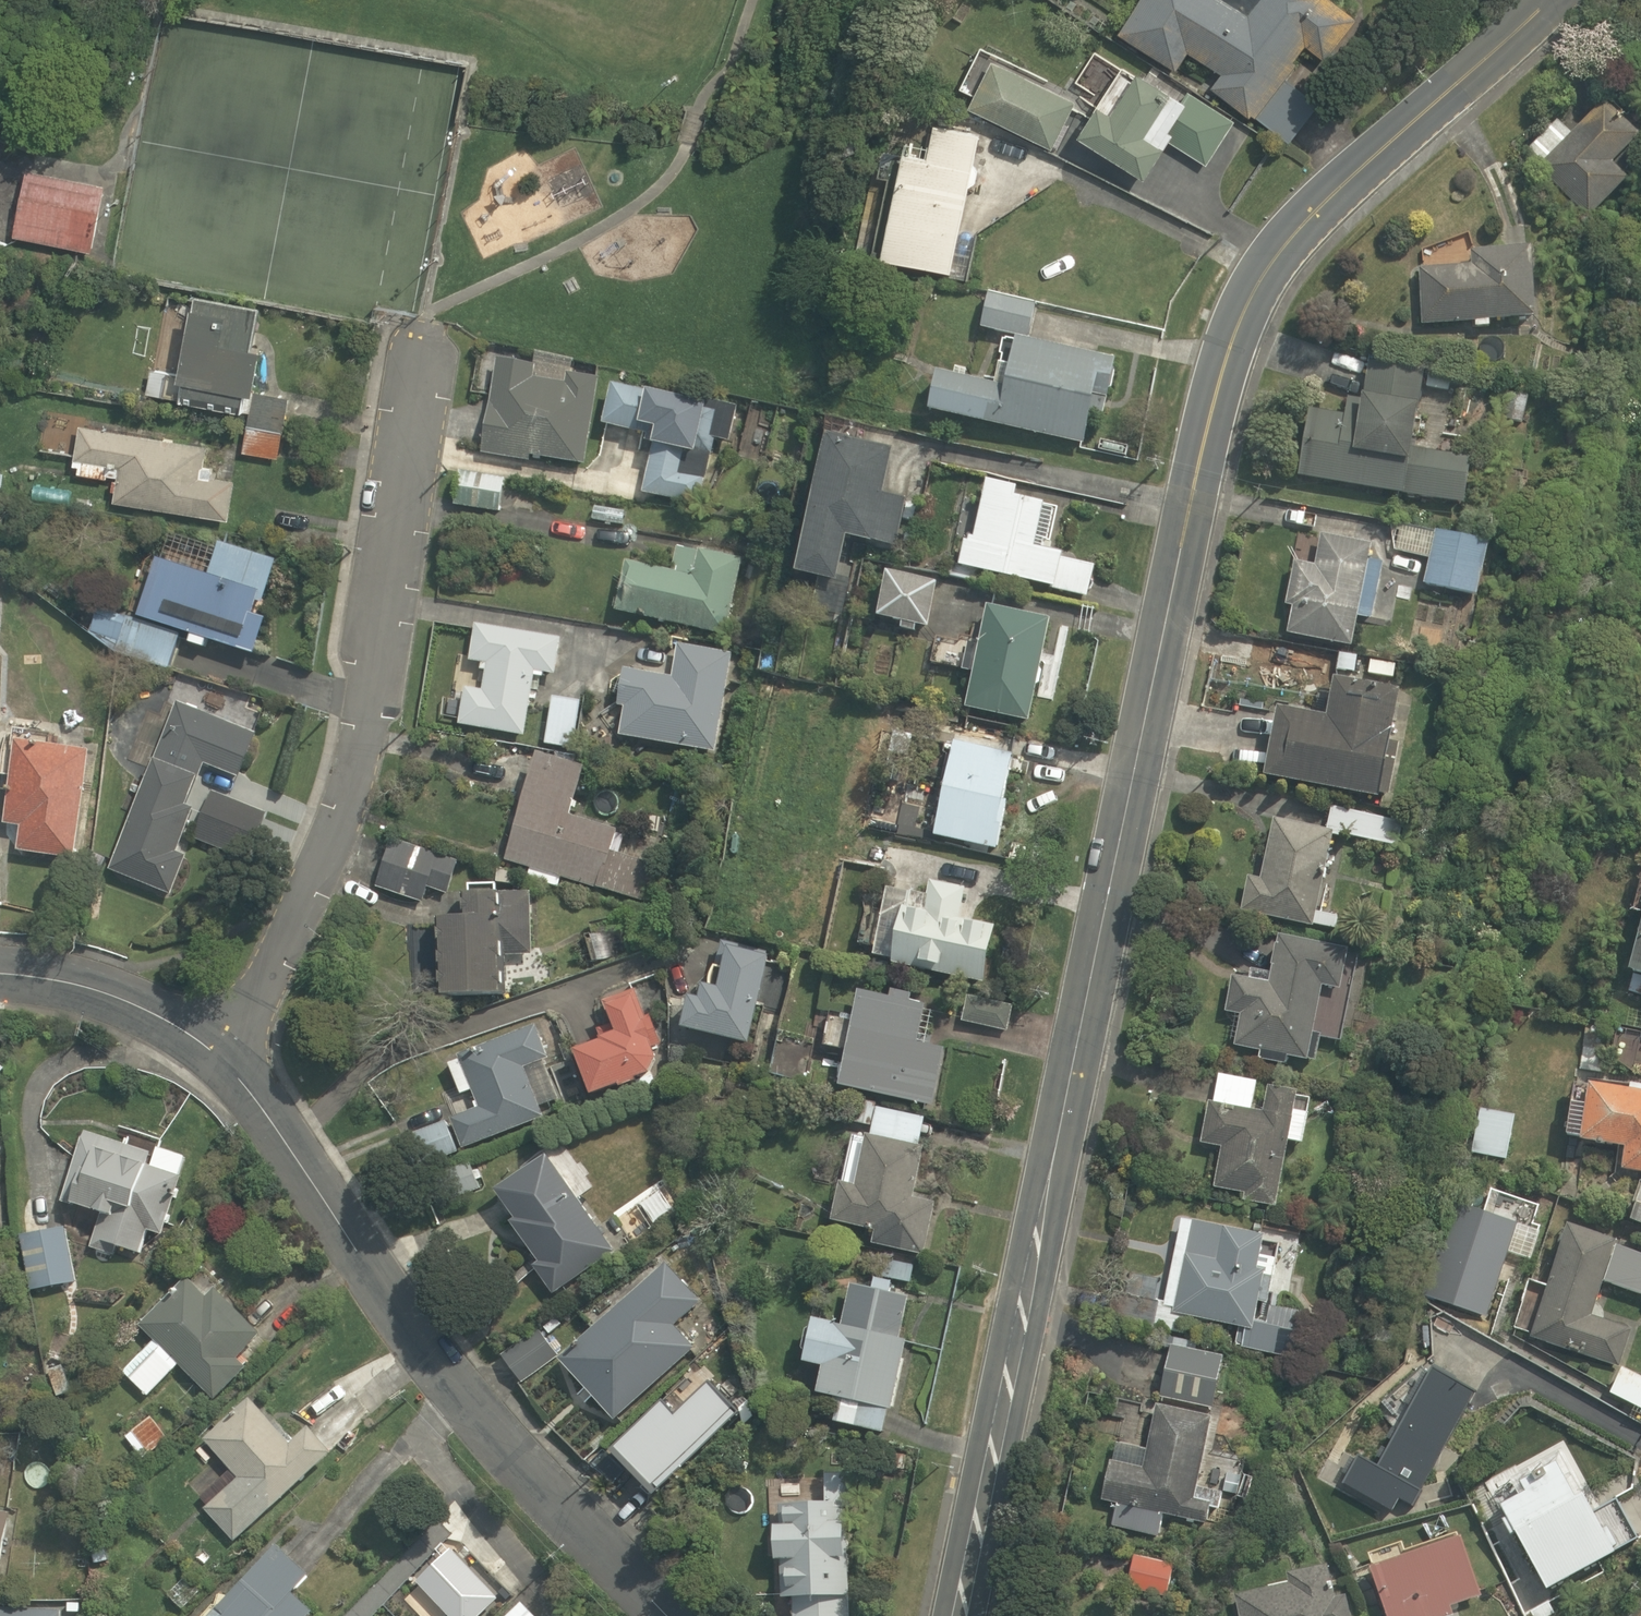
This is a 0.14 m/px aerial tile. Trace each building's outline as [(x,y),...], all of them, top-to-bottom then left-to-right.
[(1257,115),(1289,139),(1319,99),(1287,75),(1308,46),(1325,58),(1355,17),(1332,0),(1252,0),(1250,3),(1246,0),(1128,0),(1110,24),(1172,71),(1178,63),(1195,76),(1206,61),(1221,72),(1213,83),(1257,115)] [(1000,52),(973,101),(1054,146),(1081,97),(1000,52)] [(1147,73),(1128,60),(1081,128),(1147,174),(1170,140),(1211,169),(1244,121),(1186,80),(1179,90),(1162,78),(1167,71),(1155,62),(1147,73)] [(1576,128),(1562,115),(1532,146),(1546,159),(1537,169),(1590,220),(1634,175),(1619,162),(1640,139),(1640,132),(1627,118),(1631,113),(1610,93),(1576,128)] [(957,107),(945,115),(931,122),(926,153),(896,148),(878,257),(953,269),(952,277),(968,280),(970,272),(973,272),(980,228),(1053,181),(1062,182),(1064,164),(998,124),(957,107)] [(103,185),(26,169),(13,235),(89,250),(103,185)] [(1537,244),(1471,246),(1425,267),(1414,267),(1414,284),(1420,284),(1422,323),(1540,318),(1537,244)] [(1038,295),(986,283),(976,326),(1017,336),(1008,376),(940,361),(930,409),(1084,443),(1094,395),(1125,402),(1137,347),(1097,338),(1095,346),(1030,332),(1038,295)] [(152,363),(147,391),(247,410),(240,447),(279,455),(290,397),(258,391),(266,348),(253,346),(261,306),(193,293),(178,368),(152,363)] [(1429,351),(1374,343),(1360,436),(1310,427),(1301,474),(1464,504),(1473,457),(1415,446),(1429,351)] [(598,379),(496,358),(481,453),(528,461),(528,455),(584,465),(598,379)] [(696,402),(611,384),(602,422),(646,432),(643,442),(652,444),(641,495),(701,508),(716,441),(730,444),(739,405),(697,396),(696,402)] [(114,499),(231,518),(238,476),(226,474),(230,445),(84,421),(86,410),(45,404),(38,450),(78,457),(76,471),(118,478),(114,499)] [(883,485),(893,429),(828,417),(800,573),(846,581),(854,537),(902,546),(912,491),(883,485)] [(460,466),(451,502),(497,513),(506,477),(460,466)] [(1020,491),(1022,483),(984,473),(982,481),(969,478),(963,499),(979,503),(972,530),(963,528),(955,560),(1086,594),(1096,556),(1046,543),(1057,501),(1020,491)] [(1493,532),(1438,526),(1437,534),(1392,529),(1389,555),(1431,559),(1428,586),(1486,592),(1493,532)] [(1357,642),(1360,617),(1374,619),(1382,559),(1369,557),(1371,544),(1314,536),(1311,559),(1289,555),(1282,605),(1295,607),(1291,633),(1357,642)] [(744,550),(680,537),(675,562),(627,552),(615,609),(727,632),(744,550)] [(167,667),(178,638),(209,648),(212,638),(255,652),(268,612),(260,609),(278,558),(220,538),(209,570),(161,553),(140,616),(88,598),(79,624),(111,646),(167,667)] [(938,581),(885,569),(875,616),(928,627),(938,581)] [(1050,618),(985,604),(963,708),(1028,722),(1050,618)] [(479,685),(464,682),(457,722),(527,734),(538,670),(561,674),(568,634),(475,618),(468,658),(483,661),(479,685)] [(744,651),(683,641),(678,670),(623,661),(612,731),(728,750),(744,651)] [(1408,685),(1338,673),(1331,711),(1279,702),(1267,772),(1389,793),(1408,685)] [(584,703),(555,697),(545,741),(575,747),(584,703)] [(180,701),(113,869),(170,892),(186,852),(179,849),(185,833),(249,859),(269,810),(231,795),(245,761),(253,764),(259,751),(252,748),(258,732),(180,701)] [(77,856),(90,733),(17,725),(13,768),(6,768),(0,819),(0,827),(22,830),(20,849),(77,856)] [(1011,754),(952,741),(931,835),(995,849),(1006,800),(1000,799),(1011,754)] [(583,765),(540,754),(511,860),(649,898),(660,858),(613,845),(618,825),(570,812),(583,765)] [(1335,829),(1272,816),(1259,877),(1246,874),(1238,911),(1312,926),(1312,924),(1335,928),(1337,915),(1318,911),(1335,829)] [(429,887),(450,893),(462,855),(390,833),(373,887),(424,903),(429,887)] [(870,957),(980,981),(992,926),(958,919),(965,887),(927,879),(924,893),(886,885),(870,957)] [(439,909),(439,920),(407,922),(410,974),(442,973),(443,998),(505,995),(504,959),(535,957),(532,887),(463,890),(464,908),(439,909)] [(1626,968),(1640,973),(1640,915),(1626,968)] [(774,941),(731,931),(706,984),(687,996),(682,1022),(752,1038),(774,941)] [(1267,983),(1231,975),(1223,1010),(1240,1014),(1233,1044),(1260,1050),(1258,1059),(1285,1065),(1287,1056),(1314,1061),(1319,1034),(1312,1033),(1322,987),(1340,991),(1349,948),(1278,933),(1267,983)] [(613,1032),(570,1049),(588,1094),(670,1062),(639,982),(599,997),(613,1032)] [(888,997),(856,989),(837,1086),(932,1107),(944,1048),(917,1042),(925,1004),(910,1002),(912,994),(890,989),(888,997)] [(963,990),(958,1018),(1011,1028),(1016,999),(963,990)] [(474,1105),(410,1134),(425,1167),(575,1100),(535,1010),(441,1052),(460,1095),(468,1091),(474,1105)] [(1279,1205),(1289,1139),(1306,1142),(1313,1093),(1296,1090),(1258,1085),(1259,1073),(1215,1066),(1214,1078),(1204,1142),(1223,1145),(1217,1188),(1244,1192),(1243,1200),(1279,1205)] [(1585,1094),(1574,1092),(1569,1134),(1580,1135),(1627,1141),(1623,1171),(1640,1173),(1640,1078),(1636,1077),(1635,1087),(1587,1081),(1585,1094)] [(927,1108),(865,1096),(860,1123),(871,1125),(870,1132),(851,1128),(832,1221),(878,1230),(876,1242),(925,1252),(935,1199),(918,1195),(928,1145),(920,1143),(927,1108)] [(1519,1115),(1482,1107),(1473,1150),(1510,1158),(1519,1115)] [(83,1129),(61,1201),(103,1214),(92,1250),(117,1257),(121,1246),(142,1253),(149,1228),(163,1232),(186,1154),(158,1145),(162,1133),(120,1121),(115,1138),(83,1129)] [(537,1259),(531,1263),(555,1298),(589,1274),(585,1269),(614,1249),(548,1153),(498,1188),(518,1217),(511,1222),(537,1259)] [(429,1179),(441,1203),(481,1184),(469,1159),(429,1179)] [(1629,1220),(1640,1224),(1640,1188),(1629,1220)] [(1484,1316),(1517,1221),(1452,1200),(1420,1295),(1484,1316)] [(1255,1324),(1265,1267),(1258,1266),(1265,1227),(1182,1212),(1165,1309),(1255,1324)] [(1638,1326),(1598,1312),(1608,1280),(1640,1291),(1640,1247),(1568,1223),(1532,1333),(1625,1363),(1638,1326)] [(68,1228),(24,1234),(31,1289),(75,1282),(68,1228)] [(153,1338),(122,1369),(148,1395),(178,1364),(215,1401),(249,1366),(239,1356),(267,1328),(199,1261),(176,1285),(172,1281),(134,1320),(153,1338)] [(613,1418),(701,1353),(680,1324),(702,1308),(671,1265),(561,1347),(613,1418)] [(909,1295),(851,1284),(845,1315),(813,1309),(803,1363),(822,1367),(817,1392),(831,1395),(827,1418),(883,1429),(887,1406),(900,1408),(909,1362),(897,1359),(909,1295)] [(505,1356),(521,1381),(559,1358),(543,1332),(505,1356)] [(1224,1355),(1170,1344),(1159,1398),(1212,1409),(1224,1355)] [(1611,1389),(1640,1406),(1640,1375),(1624,1365),(1611,1389)] [(676,1413),(665,1401),(614,1447),(654,1490),(738,1412),(710,1382),(676,1413)] [(203,1437),(235,1475),(202,1503),(233,1538),(334,1451),(311,1424),(291,1442),(284,1433),(251,1395),(203,1437)] [(1211,1416),(1155,1404),(1142,1468),(1109,1461),(1101,1500),(1114,1503),(1109,1528),(1157,1538),(1162,1514),(1205,1523),(1210,1502),(1194,1498),(1211,1416)] [(148,1412),(122,1433),(142,1457),(168,1436),(148,1412)] [(1555,1462),(1519,1481),(1525,1492),(1498,1506),(1543,1590),(1614,1553),(1582,1492),(1573,1497),(1555,1462)] [(827,1496),(774,1498),(777,1596),(794,1596),(794,1615),(867,1615),(863,1495),(849,1495),(848,1471),(826,1471),(827,1496)] [(0,1504),(0,1566),(11,1506),(0,1504)] [(1456,1613),(1452,1604),(1485,1591),(1461,1530),(1370,1566),(1390,1615),(1448,1615),(1456,1613)] [(314,1610),(296,1592),(301,1587),(298,1584),(311,1571),(280,1542),(212,1615),(309,1615),(314,1610)] [(1133,1551),(1126,1585),(1171,1595),(1178,1560),(1133,1551)] [(1240,1615),(1355,1615),(1348,1589),(1335,1592),(1327,1565),(1289,1575),(1290,1580),(1276,1584),(1274,1579),(1233,1590),(1240,1615)] [(60,1612),(0,1607),(0,1615),(59,1615),(60,1612)]
